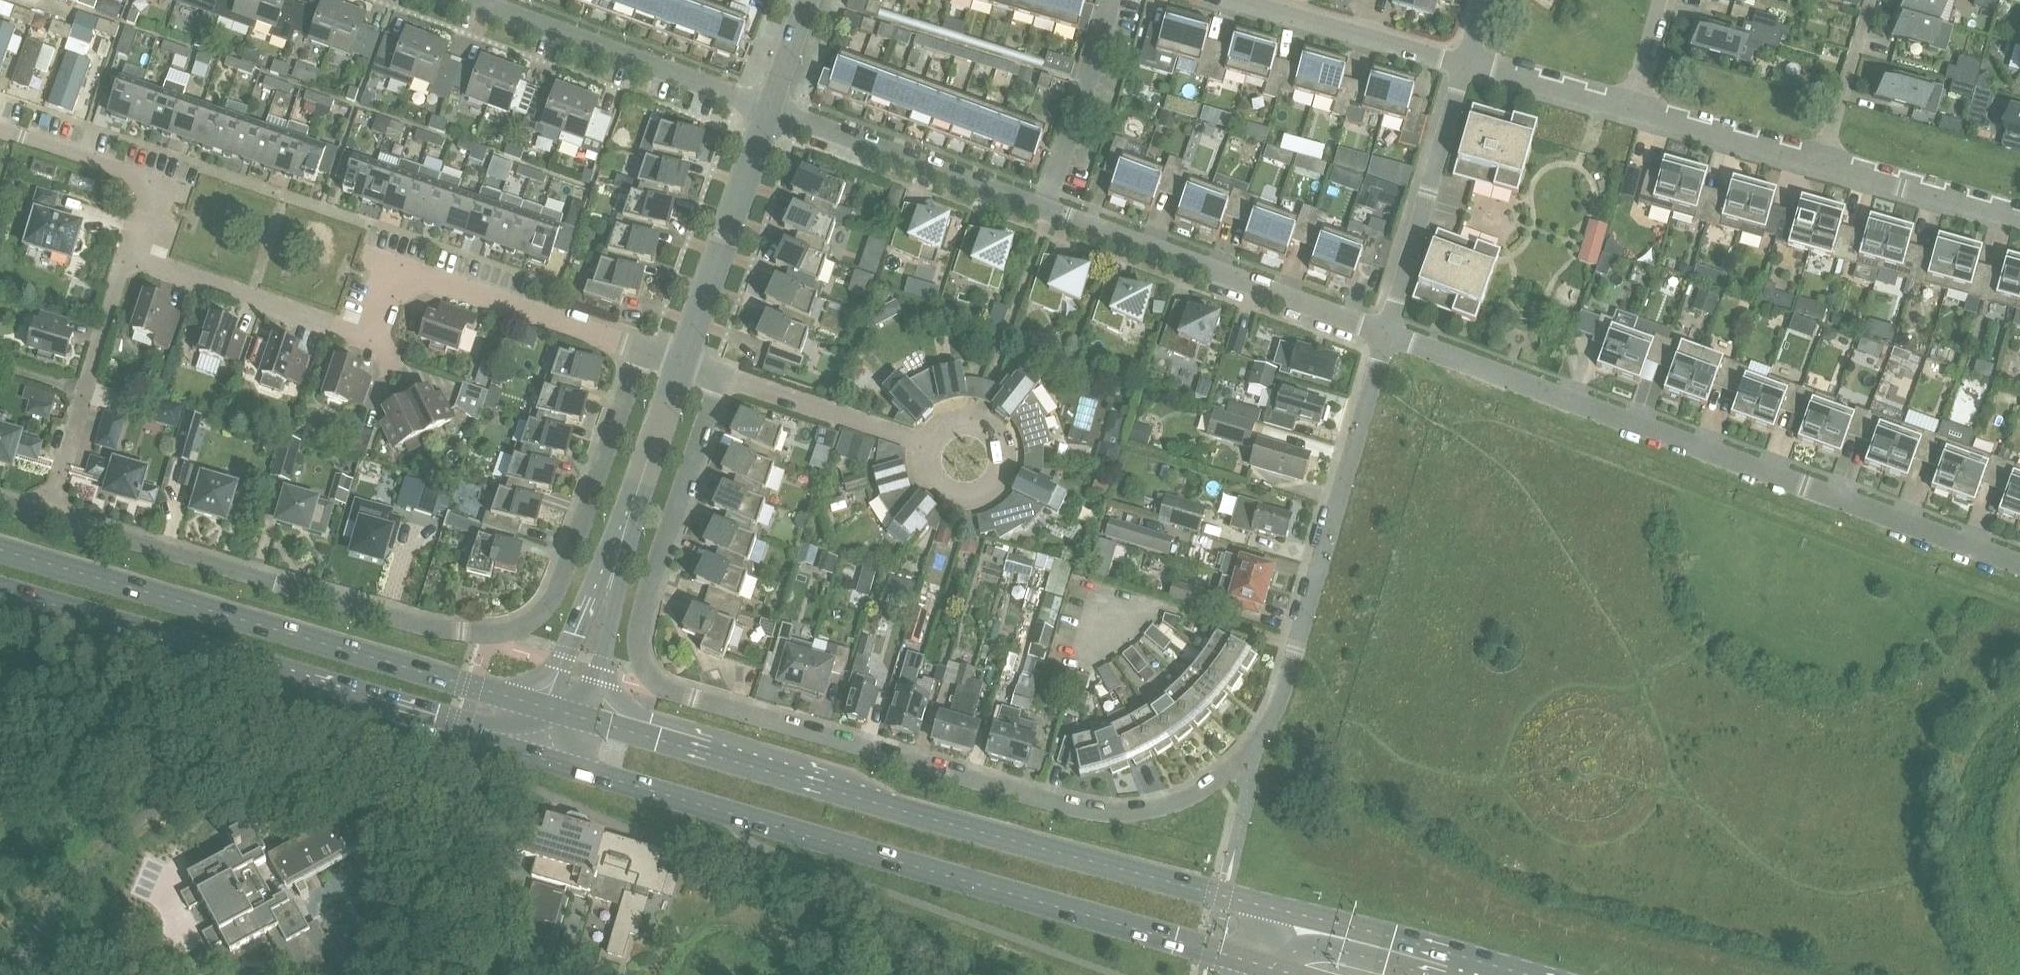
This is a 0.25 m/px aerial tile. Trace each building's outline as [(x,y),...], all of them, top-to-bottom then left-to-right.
[(86,7),(95,10),(98,0),(89,0),(86,7)] [(105,0),(98,0),(95,10),(119,19),(123,7),(105,0)] [(178,2),(206,12),(198,34),(199,34),(207,37),(215,15),(219,4),(221,0),(178,0),(178,2)] [(253,29),(263,0),(221,0),(219,4),(215,15),(253,29)] [(253,29),(256,22),(274,29),(272,36),(290,43),(295,31),(303,8),(285,1),(286,0),(263,0),(253,29)] [(595,0),(572,0),(572,1),(592,9),(595,0)] [(612,16),(618,0),(595,0),(592,9),(612,16)] [(612,16),(633,23),(641,0),(618,0),(612,16)] [(653,31),(664,0),(641,0),(633,23),(653,31)] [(653,31),(673,38),(687,0),(664,0),(653,31)] [(693,0),(687,0),(673,38),(693,46),(708,6),(693,0)] [(847,8),(878,18),(881,10),(882,5),(866,0),(849,0),(847,8)] [(994,7),(1014,13),(1018,0),(996,0),(994,7)] [(1014,13),(1035,19),(1041,0),(1018,0),(1014,13)] [(1035,19),(1056,25),(1063,0),(1041,0),(1035,19)] [(1056,25),(1078,31),(1087,0),(1063,0),(1056,25)] [(1416,0),(1393,0),(1392,5),(1413,11),(1416,0)] [(1413,11),(1434,17),(1438,2),(1452,6),(1455,0),(1416,0),(1413,11)] [(1937,22),(1943,0),(1900,0),(1897,11),(1937,22)] [(1974,6),(1996,13),(2000,0),(1999,0),(1975,0),(1974,6)] [(311,42),(331,49),(345,10),(325,3),(321,14),(303,8),(295,31),(313,38),(311,42)] [(714,53),(728,13),(708,6),(693,46),(714,53)] [(35,14),(16,7),(11,19),(31,26),(35,14)] [(131,10),(127,22),(135,25),(139,13),(131,10)] [(365,17),(345,10),(331,49),(350,56),(352,52),(371,59),(379,35),(361,28),(365,17)] [(902,16),(881,10),(878,18),(899,24),(902,16)] [(1930,47),(1937,22),(1897,11),(1889,39),(1908,41),(1930,47)] [(1179,56),(1189,18),(1167,12),(1163,28),(1150,25),(1140,61),(1155,65),(1159,50),(1179,56)] [(1752,25),(1775,31),(1779,19),(1756,12),(1752,25)] [(728,13),(714,53),(744,64),(751,46),(742,43),(750,21),(728,13)] [(845,13),(841,25),(859,31),(863,18),(846,13),(845,13)] [(99,20),(79,14),(70,40),(90,47),(99,20)] [(920,31),(922,23),(902,16),(899,24),(920,31)] [(1211,24),(1189,18),(1179,56),(1200,61),(1195,76),(1209,80),(1219,44),(1207,41),(1211,24)] [(864,19),(860,32),(873,36),(877,23),(864,19)] [(11,24),(0,20),(0,54),(11,24)] [(120,27),(100,20),(95,32),(115,39),(120,27)] [(73,28),(53,21),(49,33),(69,40),(73,28)] [(940,37),(943,29),(922,23),(920,31),(940,37)] [(881,25),(877,37),(892,42),(896,30),(881,25)] [(1688,47),(1736,61),(1744,36),(1713,27),(1694,25),(1688,47)] [(1752,25),(1748,41),(1778,50),(1783,33),(1775,31),(1752,25)] [(126,28),(117,53),(129,57),(138,32),(126,28)] [(911,33),(897,29),(894,41),(908,45),(911,33)] [(961,44),(963,36),(943,29),(940,37),(961,44)] [(1231,48),(1219,44),(1209,80),(1224,84),(1228,69),(1247,75),(1258,37),(1236,31),(1231,48)] [(391,79),(410,86),(427,40),(408,33),(404,44),(385,37),(372,72),(391,79)] [(199,34),(195,46),(203,49),(207,37),(199,34)] [(963,36),(961,44),(982,50),(984,42),(963,36)] [(203,49),(211,52),(215,40),(207,37),(203,49)] [(1280,43),(1258,37),(1247,75),(1267,80),(1263,95),(1278,99),(1280,91),(1288,64),(1275,60),(1280,43)] [(927,39),(924,49),(935,52),(938,43),(927,39)] [(452,89),(461,65),(443,59),(447,47),(427,40),(410,86),(411,87),(414,79),(432,86),(429,93),(448,100),(452,89)] [(164,41),(161,50),(175,55),(178,46),(164,41)] [(1002,56),(1005,49),(984,42),(982,50),(1002,56)] [(32,91),(47,49),(31,43),(16,85),(32,91)] [(938,43),(935,52),(947,56),(950,46),(938,43)] [(178,46),(175,55),(189,60),(192,51),(178,46)] [(960,49),(957,60),(966,63),(969,52),(960,49)] [(1005,49),(1002,56),(1023,63),(1025,55),(1005,49)] [(85,55),(73,50),(54,98),(66,103),(85,55)] [(1295,88),(1316,94),(1326,56),(1305,50),(1300,67),(1288,64),(1280,91),(1293,94),(1295,88)] [(1048,53),(1045,61),(1043,69),(1070,77),(1075,61),(1048,53)] [(198,54),(196,62),(209,67),(212,58),(198,54)] [(817,91),(848,102),(863,62),(841,54),(833,76),(824,73),(817,91)] [(1000,61),(980,54),(976,65),(996,71),(1000,61)] [(1023,63),(1043,69),(1045,61),(1025,55),(1023,63)] [(1348,63),(1326,56),(1316,94),(1335,100),(1331,114),(1346,118),(1349,110),(1356,83),(1344,79),(1348,63)] [(1960,56),(1956,68),(1979,75),(1982,63),(1960,56)] [(227,57),(224,66),(238,71),(241,62),(227,57)] [(461,65),(452,89),(470,95),(468,99),(488,106),(502,67),(483,60),(479,72),(461,65)] [(275,61),(270,73),(279,75),(283,64),(275,61)] [(255,67),(241,62),(238,71),(252,75),(255,67)] [(848,102),(868,109),(883,69),(863,62),(848,102)] [(279,75),(287,78),(291,67),(283,64),(279,75)] [(1945,79),(1953,81),(1976,87),(1979,75),(1956,68),(1948,66),(1945,79)] [(509,109),(527,116),(536,93),(518,86),(522,74),(502,67),(488,106),(508,114),(509,109)] [(868,109),(889,117),(903,77),(883,69),(868,109)] [(1385,113),(1395,76),(1373,69),(1368,86),(1356,83),(1349,110),(1362,113),(1363,107),(1385,113)] [(1041,75),(1037,87),(1050,91),(1054,79),(1041,75)] [(1873,98),(1922,111),(1929,86),(1898,77),(1879,75),(1873,98)] [(1417,82),(1395,76),(1385,113),(1405,119),(1401,134),(1415,138),(1425,102),(1412,98),(1417,82)] [(266,77),(263,86),(277,91),(280,82),(266,77)] [(909,124),(924,84),(903,77),(889,117),(909,124)] [(128,119),(131,119),(142,86),(121,79),(109,112),(112,113),(111,118),(127,123),(128,119)] [(166,81),(162,93),(151,126),(152,126),(164,130),(162,135),(171,138),(172,133),(171,133),(183,100),(187,88),(166,81)] [(1953,81),(1949,93),(1972,99),(1976,87),(1953,81)] [(280,82),(277,91),(291,95),(294,87),(280,82)] [(909,124),(929,132),(944,91),(924,84),(909,124)] [(162,93),(142,86),(131,119),(143,123),(142,128),(150,131),(152,126),(151,126),(162,93)] [(351,87),(346,99),(355,102),(359,90),(351,87)] [(554,99),(536,93),(527,116),(523,127),(542,134),(544,127),(563,134),(560,141),(561,141),(578,95),(558,88),(554,99)] [(950,139),(964,99),(944,91),(929,132),(950,139)] [(307,92),(304,100),(318,105),(321,97),(307,92)] [(365,92),(360,104),(369,107),(373,95),(365,92)] [(597,102),(578,95),(561,141),(580,148),(584,137),(603,144),(612,119),(593,113),(597,102)] [(334,101),(321,97),(318,105),(332,110),(334,101)] [(950,139),(970,146),(984,106),(964,99),(950,139)] [(171,133),(172,133),(184,137),(182,142),(191,145),(193,140),(192,140),(203,107),(183,100),(171,133)] [(1972,102),(1965,123),(1965,125),(1983,130),(1990,107),(1972,102)] [(1187,104),(1184,117),(1195,120),(1199,107),(1187,104)] [(1473,105),(1453,177),(1517,195),(1537,123),(1473,105)] [(970,146),(990,154),(1005,114),(984,106),(970,146)] [(224,114),(203,107),(192,140),(193,140),(204,144),(203,149),(212,152),(213,147),(212,147),(224,114)] [(2012,111),(2005,136),(2019,140),(2019,113),(2012,111)] [(1220,112),(1216,126),(1228,129),(1232,115),(1220,112)] [(233,154),(244,121),(224,114),(212,147),(213,147),(225,151),(223,156),(232,159),(234,154),(233,154)] [(990,154),(1010,161),(1025,121),(1005,114),(990,154)] [(377,116),(374,125),(388,130),(391,121),(377,116)] [(433,116),(429,128),(437,131),(441,119),(433,116)] [(1939,129),(1962,136),(1965,125),(1965,123),(1943,117),(1939,129)] [(449,122),(441,119),(437,131),(445,134),(449,122)] [(264,128),(244,121),(233,154),(234,154),(245,158),(244,163),(252,166),(254,161),(253,161),(264,128)] [(290,121),(285,135),(274,168),(286,172),(285,177),(293,180),(295,175),(294,175),(305,142),(310,129),(290,121)] [(391,121),(388,130),(402,134),(405,126),(391,121)] [(1025,121),(1010,161),(1032,169),(1046,129),(1025,121)] [(644,159),(646,160),(647,159),(680,170),(684,157),(698,161),(703,139),(662,125),(653,149),(648,147),(644,159)] [(253,161),(254,161),(266,165),(264,170),(273,173),(274,168),(285,135),(264,128),(253,161)] [(418,131),(415,139),(429,144),(432,136),(418,131)] [(442,149),(445,140),(432,136),(429,144),(442,149)] [(1108,197),(1130,204),(1144,164),(1124,157),(1129,143),(1116,138),(1103,172),(1115,177),(1108,197)] [(460,139),(458,148),(471,153),(474,144),(460,139)] [(328,145),(326,149),(305,142),(294,175),(295,175),(315,182),(319,172),(325,174),(334,147),(328,145)] [(509,143),(504,155),(512,158),(517,146),(509,143)] [(488,149),(474,144),(471,153),(469,158),(483,163),(488,149)] [(525,149),(517,146),(512,158),(521,161),(525,149)] [(1170,197),(1180,170),(1183,162),(1170,157),(1165,172),(1144,164),(1130,204),(1151,212),(1158,192),(1170,197)] [(343,191),(364,198),(365,199),(376,166),(354,158),(350,171),(344,169),(340,179),(347,182),(343,191)] [(385,206),(384,205),(383,210),(391,213),(393,208),(405,212),(417,180),(421,166),(401,159),(396,173),(385,206)] [(499,159),(496,168),(510,173),(513,164),(499,159)] [(688,173),(680,170),(647,159),(646,160),(639,183),(633,182),(629,194),(631,194),(632,193),(665,204),(669,192),(683,195),(688,173)] [(1672,214),(1686,165),(1664,159),(1658,180),(1646,176),(1647,173),(1647,172),(1638,204),(1672,214)] [(58,168),(35,160),(31,172),(54,179),(58,168)] [(1708,171),(1686,165),(1672,214),(1707,224),(1715,196),(1702,192),(1708,171)] [(396,173),(376,166),(365,199),(364,198),(362,203),(371,206),(372,201),(384,205),(385,206),(396,173)] [(426,219),(442,173),(421,166),(417,180),(405,212),(403,217),(412,220),(413,215),(425,219),(426,219)] [(520,166),(517,175),(530,180),(533,171),(520,166)] [(585,170),(581,182),(589,185),(594,173),(585,170)] [(1175,221),(1196,229),(1211,189),(1190,181),(1193,175),(1180,170),(1170,197),(1182,201),(1175,221)] [(533,171),(530,180),(544,185),(547,176),(533,171)] [(446,226),(458,193),(462,180),(442,173),(426,219),(425,219),(424,224),(433,227),(434,222),(446,226)] [(803,212),(836,223),(847,227),(852,211),(838,206),(845,187),(803,173),(794,194),(807,199),(803,212)] [(1217,174),(1211,189),(1196,229),(1218,236),(1225,217),(1237,221),(1247,194),(1250,186),(1217,174)] [(1727,199),(1715,196),(1707,224),(1742,233),(1744,225),(1756,185),(1732,178),(1727,199)] [(1366,179),(1360,196),(1380,203),(1400,210),(1406,193),(1366,179)] [(1763,234),(1776,238),(1783,215),(1771,211),(1776,191),(1756,185),(1742,233),(1761,239),(1763,234)] [(467,233),(466,233),(465,238),(473,241),(475,236),(486,240),(487,240),(498,207),(503,194),(482,187),(478,200),(467,233)] [(77,242),(82,225),(53,216),(59,197),(39,191),(34,205),(38,206),(26,247),(72,260),(73,255),(78,257),(82,254),(84,248),(82,243),(77,242)] [(446,226),(444,231),(453,234),(454,229),(466,233),(467,233),(478,200),(458,193),(446,226)] [(673,207),(665,204),(632,193),(631,194),(624,217),(618,216),(614,228),(616,229),(617,227),(650,239),(654,226),(668,229),(673,207)] [(487,240),(486,240),(485,245),(494,248),(495,243),(507,247),(508,247),(523,201),(503,194),(498,207),(487,240)] [(1247,194),(1237,221),(1249,225),(1242,245),(1263,253),(1278,213),(1275,212),(1278,202),(1261,196),(1260,199),(1247,194)] [(1775,242),(1809,252),(1823,204),(1801,197),(1795,218),(1783,215),(1776,238),(1775,242)] [(508,247),(507,247),(505,252),(514,254),(515,250),(528,254),(544,208),(523,201),(508,247)] [(573,201),(565,226),(577,230),(586,205),(573,201)] [(1845,210),(1823,204),(1809,252),(1844,262),(1852,234),(1839,230),(1845,210)] [(1304,245),(1314,219),(1317,211),(1303,206),(1298,220),(1278,213),(1263,253),(1285,261),(1292,241),(1304,245)] [(565,215),(544,208),(528,254),(530,255),(529,259),(545,265),(546,260),(549,261),(565,215)] [(827,259),(827,261),(829,261),(833,249),(828,247),(835,224),(836,223),(803,212),(794,209),(785,230),(798,235),(794,248),(827,259)] [(935,266),(940,251),(949,221),(919,211),(916,220),(904,217),(905,216),(903,215),(893,249),(906,253),(905,254),(918,261),(935,266)] [(1844,262),(1878,271),(1891,223),(1870,217),(1864,237),(1852,234),(1844,262)] [(1309,270),(1330,277),(1345,237),(1324,230),(1327,224),(1314,219),(1304,245),(1316,250),(1309,270)] [(1579,261),(1595,266),(1607,226),(1591,222),(1579,261)] [(1345,237),(1330,277),(1352,285),(1359,265),(1371,270),(1384,235),(1350,223),(1345,237)] [(1913,229),(1891,223),(1878,271),(1912,281),(1920,253),(1908,250),(1913,229)] [(602,261),(635,273),(639,260),(653,263),(658,241),(650,239),(617,227),(616,229),(609,251),(603,250),(599,262),(601,263),(602,261)] [(1412,300),(1475,323),(1500,253),(1438,230),(1412,300)] [(1012,244),(982,234),(978,246),(967,242),(968,239),(966,238),(955,274),(968,278),(968,280),(988,287),(998,290),(1012,244)] [(1912,281),(1946,291),(1960,242),(1938,236),(1932,257),(1920,253),(1912,281)] [(1392,243),(1382,240),(1373,265),(1385,270),(1392,243)] [(1616,259),(1623,253),(1611,240),(1606,244),(1603,254),(1616,259)] [(1982,248),(1960,242),(1946,291),(1981,300),(1982,295),(1989,272),(1976,269),(1982,248)] [(818,296),(818,297),(820,298),(824,286),(819,283),(827,261),(827,259),(794,248),(785,245),(776,266),(789,272),(785,284),(818,296)] [(2016,302),(2019,287),(2019,259),(2007,255),(2001,276),(1989,272),(1982,295),(1996,299),(1996,296),(2016,302)] [(643,276),(635,273),(602,261),(601,263),(594,285),(588,284),(584,296),(620,308),(624,294),(638,298),(643,276)] [(1080,302),(1089,272),(1059,262),(1056,272),(1043,268),(1044,267),(1042,266),(1031,303),(1044,307),(1044,308),(1058,314),(1063,297),(1080,302)] [(818,296),(785,284),(777,281),(767,302),(780,308),(776,321),(809,332),(809,333),(811,334),(815,322),(810,320),(818,297),(818,296)] [(1141,325),(1151,294),(1120,285),(1117,296),(1105,292),(1106,289),(1105,289),(1094,322),(1108,326),(1107,328),(1120,334),(1124,319),(1141,325)] [(1692,299),(1713,307),(1716,297),(1696,290),(1692,299)] [(148,293),(147,293),(146,293),(143,304),(135,302),(130,318),(137,321),(133,331),(156,339),(154,345),(168,350),(180,314),(167,309),(170,301),(157,297),(157,296),(156,294),(156,293),(155,292),(153,292),(152,291),(151,292),(149,292),(148,293)] [(871,315),(876,326),(901,313),(895,303),(871,315)] [(995,303),(988,322),(1002,327),(1009,308),(995,303)] [(420,337),(421,338),(421,339),(432,342),(429,349),(446,355),(448,348),(459,352),(467,329),(473,331),(477,317),(441,304),(437,318),(428,315),(424,328),(423,328),(422,328),(421,329),(420,330),(419,331),(419,333),(419,334),(419,335),(420,337)] [(1174,316),(1175,313),(1173,312),(1161,348),(1174,352),(1173,354),(1204,365),(1219,319),(1189,309),(1185,320),(1174,316)] [(1593,337),(1600,319),(1581,312),(1575,330),(1593,337)] [(71,349),(70,348),(74,336),(66,333),(69,322),(42,314),(38,325),(35,324),(28,348),(39,351),(37,358),(54,363),(56,356),(67,359),(67,358),(69,358),(70,357),(71,357),(72,356),(72,354),(72,353),(72,352),(72,350),(71,349)] [(236,324),(224,319),(223,318),(223,317),(222,316),(221,315),(220,314),(219,314),(217,314),(216,314),(215,315),(214,316),(213,316),(209,327),(202,324),(196,341),(197,341),(194,350),(200,352),(200,354),(223,362),(224,359),(238,363),(247,336),(233,332),(236,324)] [(1617,374),(1633,334),(1612,327),(1614,321),(1601,316),(1591,342),(1592,342),(1594,338),(1605,343),(1596,366),(1617,374)] [(809,332),(776,321),(768,318),(758,339),(771,344),(767,358),(802,370),(806,358),(801,356),(809,333),(809,332)] [(1847,329),(1855,331),(1858,321),(1850,319),(1847,329)] [(1885,342),(1890,326),(1868,320),(1864,336),(1885,342)] [(1227,353),(1240,357),(1247,332),(1234,328),(1227,353)] [(1633,334),(1617,374),(1639,382),(1648,358),(1659,362),(1668,340),(1635,328),(1633,334)] [(278,389),(280,381),(286,383),(287,380),(300,385),(309,358),(296,353),(299,345),(286,341),(286,339),(285,338),(285,337),(284,336),(282,336),(281,335),(280,335),(278,336),(277,336),(276,337),(275,337),(272,348),(265,345),(259,362),(266,364),(259,383),(261,387),(275,391),(278,389)] [(1866,355),(1871,342),(1861,339),(1856,352),(1866,355)] [(1668,340),(1659,362),(1672,367),(1663,391),(1682,398),(1698,358),(1679,351),(1681,345),(1668,340)] [(1341,363),(1336,362),(1338,358),(1323,353),(1323,351),(1313,348),(1312,350),(1298,346),(1293,361),(1283,358),(1280,367),(1331,381),(1332,377),(1336,378),(1341,363)] [(1701,351),(1698,358),(1682,398),(1706,406),(1715,383),(1726,387),(1735,364),(1735,363),(1701,351)] [(545,388),(578,399),(583,386),(596,390),(602,368),(560,353),(552,377),(547,376),(543,388),(545,389),(545,388)] [(340,357),(339,358),(338,358),(334,369),(327,367),(321,383),(328,386),(325,396),(348,404),(349,401),(363,406),(372,379),(358,374),(361,366),(349,362),(348,360),(348,359),(347,358),(346,357),(345,357),(344,356),(342,356),(341,357),(340,357)] [(1249,387),(1252,388),(1270,393),(1277,367),(1256,361),(1249,387)] [(1750,422),(1766,383),(1746,375),(1748,369),(1735,364),(1726,387),(1739,391),(1730,415),(1750,422)] [(896,403),(893,406),(901,415),(905,412),(918,425),(922,421),(925,424),(933,416),(930,413),(933,410),(928,405),(939,399),(940,401),(967,396),(961,366),(935,371),(934,369),(907,383),(898,374),(883,390),(896,403)] [(1004,393),(993,407),(998,412),(996,415),(1004,421),(1006,418),(1010,421),(1015,415),(1022,425),(1020,426),(1028,452),(1053,444),(1045,419),(1049,416),(1032,393),(1041,382),(1024,368),(1012,383),(1008,380),(1001,390),(1004,393)] [(487,387),(490,379),(479,375),(476,383),(487,387)] [(1766,383),(1750,422),(1773,431),(1782,407),(1793,411),(1802,389),(1789,384),(1768,376),(1766,383)] [(463,383),(459,395),(484,404),(489,392),(463,383)] [(22,399),(32,402),(28,413),(48,419),(51,407),(55,395),(36,390),(26,387),(22,399)] [(1324,406),(1325,401),(1275,387),(1264,424),(1291,432),(1295,419),(1318,425),(1319,421),(1323,422),(1327,407),(1324,406)] [(406,398),(424,435),(453,420),(441,395),(433,399),(428,388),(416,394),(415,393),(414,392),(412,392),(411,392),(410,393),(409,393),(408,394),(407,396),(407,397),(407,398),(406,398)] [(587,402),(578,399),(545,388),(545,389),(537,412),(532,410),(528,422),(530,423),(530,422),(563,433),(567,420),(581,424),(587,402)] [(1802,389),(1793,411),(1806,416),(1797,440),(1818,447),(1834,408),(1837,400),(1802,388),(1802,389)] [(396,402),(396,403),(385,409),(390,420),(382,423),(395,449),(424,435),(406,398),(406,399),(405,398),(403,397),(402,397),(401,397),(399,398),(398,399),(397,399),(397,401),(396,402)] [(177,428),(183,407),(157,399),(150,420),(177,428)] [(1261,410),(1245,405),(1229,401),(1227,412),(1258,421),(1261,410)] [(1860,435),(1869,413),(1855,408),(1853,415),(1834,408),(1818,447),(1840,455),(1848,431),(1860,435)] [(90,446),(115,454),(125,418),(101,411),(90,446)] [(1869,412),(1869,413),(1860,435),(1873,440),(1864,464),(1885,472),(1904,425),(1869,412)] [(1208,436),(1247,447),(1247,446),(1257,449),(1251,467),(1301,481),(1303,476),(1306,477),(1311,461),(1308,460),(1309,455),(1259,440),(1259,441),(1249,438),(1254,424),(1215,413),(1208,436)] [(774,466),(774,467),(776,468),(780,456),(775,454),(783,430),(742,416),(733,437),(746,442),(741,455),(774,466)] [(1111,419),(1106,435),(1120,439),(1126,419),(1116,416),(1111,419)] [(572,436),(563,433),(530,422),(530,423),(522,446),(517,444),(513,456),(515,457),(515,456),(548,467),(552,455),(566,458),(572,436)] [(1150,448),(1155,429),(1136,423),(1131,442),(1150,448)] [(1928,460),(1937,437),(1904,425),(1885,472),(1907,480),(1915,456),(1928,460)] [(829,430),(820,427),(819,427),(815,439),(818,445),(832,450),(838,433),(829,430)] [(11,465),(15,453),(36,459),(40,445),(19,439),(20,435),(14,433),(14,431),(5,428),(4,430),(0,429),(0,462),(11,465)] [(361,429),(353,454),(365,458),(373,433),(361,429)] [(1937,437),(1928,460),(1939,465),(1931,488),(1952,496),(1970,449),(1937,437)] [(283,438),(272,476),(290,481),(301,443),(283,438)] [(1970,449),(1952,496),(1973,504),(1982,480),(1995,485),(2004,461),(1970,449)] [(766,502),(765,504),(767,504),(771,492),(766,490),(774,467),(774,466),(741,455),(733,452),(724,473),(737,479),(732,491),(766,502)] [(557,470),(548,467),(515,456),(515,457),(507,480),(502,479),(497,491),(500,491),(500,490),(533,501),(537,489),(551,492),(557,470)] [(93,460),(89,474),(110,480),(106,493),(137,501),(137,499),(154,504),(158,490),(142,485),(146,471),(131,467),(131,465),(122,462),(121,464),(115,462),(114,466),(93,460)] [(2019,517),(2019,467),(2004,461),(1995,485),(2006,489),(1998,513),(2019,520),(2019,517)] [(880,498),(878,499),(895,524),(887,534),(904,548),(916,533),(920,536),(928,527),(924,524),(937,510),(932,505),(934,502),(926,495),(923,498),(920,495),(915,501),(908,491),(910,490),(903,464),(873,472),(880,498)] [(184,466),(178,485),(198,491),(192,512),(213,518),(215,521),(219,522),(223,521),(226,522),(237,486),(205,476),(206,472),(184,466)] [(328,500),(346,505),(349,493),(344,491),(348,478),(335,474),(328,500)] [(1019,497),(1011,506),(1009,504),(986,518),(999,541),(1022,527),(1025,530),(1045,509),(1057,515),(1067,495),(1050,487),(1052,483),(1040,478),(1038,482),(1022,474),(1019,480),(1015,478),(1011,488),(1014,490),(1012,494),(1019,497)] [(1101,475),(1093,490),(1108,497),(1115,481),(1101,475)] [(440,508),(445,494),(446,491),(406,478),(398,505),(437,518),(440,508)] [(757,539),(756,540),(758,541),(762,529),(757,526),(765,504),(766,502),(732,491),(724,488),(715,509),(728,515),(724,527),(757,539)] [(487,513),(483,524),(518,536),(522,523),(536,526),(542,504),(533,501),(500,490),(500,491),(492,514),(487,513)] [(278,521),(308,530),(308,529),(325,534),(333,506),(317,501),(317,500),(287,492),(278,521)] [(1158,517),(1156,522),(1197,535),(1206,507),(1157,492),(1150,514),(1158,517)] [(1251,533),(1252,530),(1284,539),(1291,516),(1261,507),(1261,506),(1251,503),(1245,524),(1243,524),(1241,530),(1251,533)] [(450,513),(445,526),(479,538),(467,573),(491,579),(494,567),(516,573),(521,551),(514,548),(518,536),(483,524),(450,513)] [(362,522),(353,553),(382,562),(386,547),(392,549),(400,520),(389,517),(385,529),(362,522)] [(1103,539),(1168,557),(1173,538),(1109,520),(1103,539)] [(748,575),(747,576),(749,577),(753,565),(749,563),(756,540),(757,539),(724,527),(715,525),(706,545),(719,551),(715,564),(748,575)] [(798,561),(814,566),(820,549),(804,544),(798,561)] [(1223,573),(1221,580),(1266,593),(1269,582),(1272,581),(1274,574),(1272,571),(1273,569),(1226,555),(1221,572),(1223,573)] [(1016,556),(1011,572),(1031,577),(1035,562),(1016,556)] [(706,600),(741,612),(745,601),(740,599),(747,576),(748,575),(715,564),(706,561),(697,582),(710,587),(706,600)] [(861,580),(875,584),(878,571),(865,567),(861,580)] [(1262,607),(1266,593),(1221,580),(1217,593),(1223,594),(1220,604),(1257,616),(1260,606),(1262,607)] [(1167,599),(1201,609),(1206,592),(1172,581),(1167,599)] [(741,612),(706,600),(701,612),(694,610),(685,631),(706,640),(701,651),(724,661),(735,625),(736,626),(741,612)] [(917,610),(907,643),(916,646),(926,612),(917,610)] [(1176,632),(1180,619),(1165,614),(1162,623),(1176,632)] [(799,692),(800,693),(811,656),(814,645),(791,639),(795,626),(782,623),(773,656),(785,659),(778,684),(782,685),(781,689),(799,693),(799,692)] [(1036,623),(1030,643),(1048,648),(1053,628),(1036,623)] [(1144,636),(1154,644),(1162,634),(1152,626),(1144,636)] [(1172,642),(1162,634),(1154,644),(1163,652),(1172,642)] [(1238,674),(1240,670),(1247,674),(1257,657),(1251,653),(1239,647),(1243,640),(1246,641),(1247,640),(1231,635),(1231,637),(1232,637),(1229,641),(1216,634),(1205,652),(1238,674)] [(877,682),(868,679),(870,671),(867,668),(875,642),(862,638),(849,684),(854,685),(845,715),(848,716),(848,718),(854,720),(857,718),(867,721),(870,708),(874,709),(879,692),(875,691),(877,682)] [(814,645),(811,656),(800,693),(818,700),(819,696),(824,697),(831,673),(843,676),(850,651),(838,647),(815,640),(814,645)] [(1140,657),(1132,647),(1122,656),(1130,665),(1140,657)] [(1205,652),(1193,668),(1223,694),(1226,689),(1231,693),(1242,678),(1238,674),(1205,652)] [(1009,653),(1003,672),(1012,675),(1018,655),(1009,653)] [(903,732),(917,682),(921,669),(923,669),(926,658),(909,654),(887,727),(891,728),(892,731),(897,733),(900,731),(903,732)] [(1020,675),(1011,707),(1030,712),(1035,692),(1034,691),(1039,671),(1034,670),(1038,658),(1027,655),(1021,676),(1020,675)] [(1148,667),(1140,657),(1130,665),(1138,675),(1148,667)] [(1114,676),(1108,665),(1097,671),(1103,682),(1114,676)] [(958,686),(968,689),(970,681),(973,669),(962,666),(956,685),(958,686)] [(1193,668),(1179,683),(1207,711),(1210,707),(1215,711),(1228,697),(1223,694),(1193,668)] [(1077,674),(1074,684),(1087,688),(1090,678),(1077,674)] [(1120,687),(1114,676),(1103,682),(1109,693),(1120,687)] [(923,683),(917,682),(903,732),(906,733),(907,735),(912,737),(915,735),(918,736),(930,698),(929,698),(934,682),(924,679),(923,683)] [(951,746),(953,746),(967,697),(971,681),(970,681),(968,689),(958,686),(950,716),(941,714),(933,741),(943,743),(943,746),(949,748),(951,746)] [(967,697),(953,746),(954,747),(955,749),(961,751),(963,749),(972,752),(980,725),(972,723),(979,700),(983,685),(971,681),(967,697)] [(1207,711),(1179,683),(1164,697),(1189,727),(1193,724),(1197,728),(1211,716),(1207,711)] [(1078,691),(1074,707),(1085,710),(1089,695),(1078,691)] [(1164,697),(1148,709),(1169,741),(1173,739),(1177,744),(1193,733),(1189,727),(1164,697)] [(1002,708),(997,726),(996,726),(987,756),(990,757),(991,760),(997,762),(999,760),(1007,762),(1019,720),(1018,720),(1020,713),(1002,708)] [(1130,719),(1149,754),(1153,751),(1156,756),(1172,746),(1169,741),(1148,709),(1130,719)] [(1127,764),(1131,762),(1134,768),(1151,760),(1149,754),(1130,719),(1112,728),(1127,764)] [(1033,725),(1019,720),(1007,762),(1014,764),(1015,767),(1021,769),(1023,767),(1039,772),(1045,754),(1031,749),(1035,738),(1030,736),(1033,725)] [(1104,773),(1109,771),(1111,777),(1129,770),(1127,764),(1112,728),(1093,735),(1104,773)] [(1104,773),(1093,735),(1072,740),(1065,738),(1057,763),(1067,766),(1066,770),(1068,770),(1068,767),(1078,770),(1080,779),(1104,773)] [(374,837),(359,809),(269,858),(284,886),(374,837)] [(589,893),(588,896),(622,906),(608,954),(623,958),(630,934),(637,937),(648,901),(646,900),(648,892),(662,896),(668,875),(656,872),(662,852),(589,831),(590,827),(586,821),(571,817),(565,820),(564,824),(548,819),(543,836),(522,830),(515,854),(536,860),(531,876),(589,893)] [(231,953),(269,933),(278,928),(271,914),(290,904),(285,896),(275,902),(256,867),(266,862),(262,853),(266,851),(250,821),(227,833),(235,849),(226,854),(226,855),(189,876),(195,887),(181,894),(190,910),(203,903),(216,927),(203,934),(212,950),(225,942),(231,953)] [(541,974),(565,893),(533,884),(509,966),(540,974),(541,974)] [(300,886),(292,890),(297,900),(306,896),(300,886)] [(290,904),(271,914),(278,928),(269,933),(292,974),(306,974),(312,972),(314,974),(348,974),(349,974),(329,938),(325,939),(317,924),(308,929),(294,902),(290,904)]
